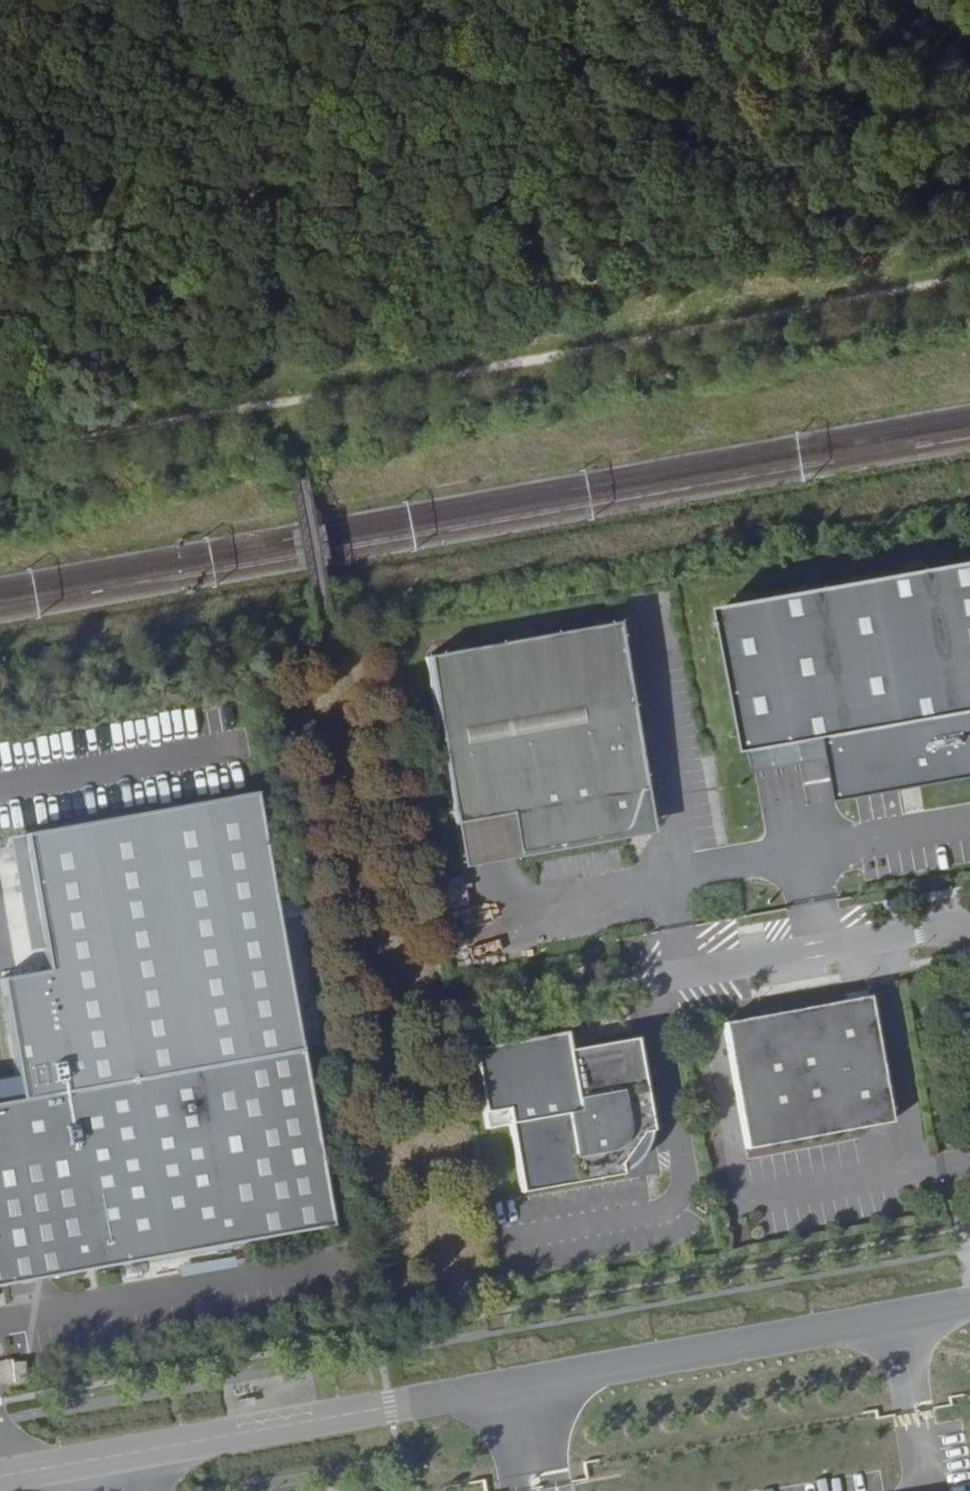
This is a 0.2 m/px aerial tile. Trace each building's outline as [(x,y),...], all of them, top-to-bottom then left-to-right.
[(730,604),(759,762),(834,748),(845,809),(969,787),(969,561),(730,604)] [(522,823),(529,862),(623,846),(633,836),(640,828),(651,801),(659,800),(632,643),(440,675),(466,832),(522,823)] [(301,1052),(256,795),(11,838),(35,976),(0,982),(0,1055),(8,1103),(301,1052)] [(665,839),(659,800),(651,801),(644,820),(640,828),(633,836),(623,846),(665,839)] [(529,862),(522,823),(466,832),(473,872),(529,862)] [(869,997),(856,999),(872,1084),(884,1082),(869,997)] [(722,1023),(745,1149),(755,1147),(754,1145),(855,1127),(855,1130),(870,1127),(887,1102),(884,1082),(872,1084),(856,999),(722,1023)] [(652,1130),(635,1039),(566,1051),(577,1111),(508,1123),(520,1192),(621,1174),(619,1164),(641,1133),(652,1130)] [(0,1105),(0,1286),(332,1228),(301,1052),(8,1103),(0,1105)] [(887,1102),(870,1127),(891,1123),(887,1102)] [(22,1360),(9,1362),(14,1386),(26,1383),(22,1360)]
